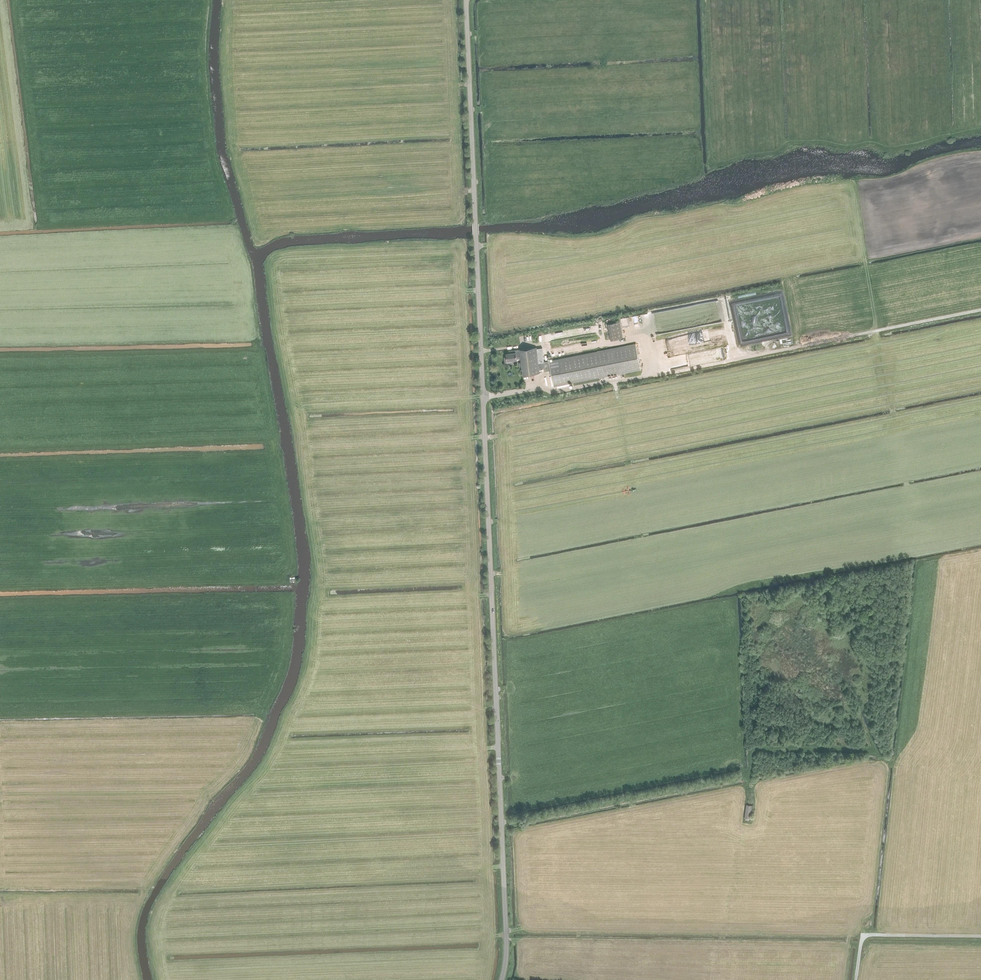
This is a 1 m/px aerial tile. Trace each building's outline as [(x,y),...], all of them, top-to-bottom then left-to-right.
[(610,339),(622,337),(619,321),(607,324),(610,339)] [(512,360),(517,359),(516,356),(521,356),(523,375),(539,373),(551,370),(554,386),(641,368),(635,343),(596,351),(543,362),(541,348),(536,348),(536,347),(520,349),(509,351),(509,353),(506,353),(507,357),(504,357),(505,363),(512,362),(512,360)] [(751,819),(753,806),(746,805),(744,818),(751,819)]
